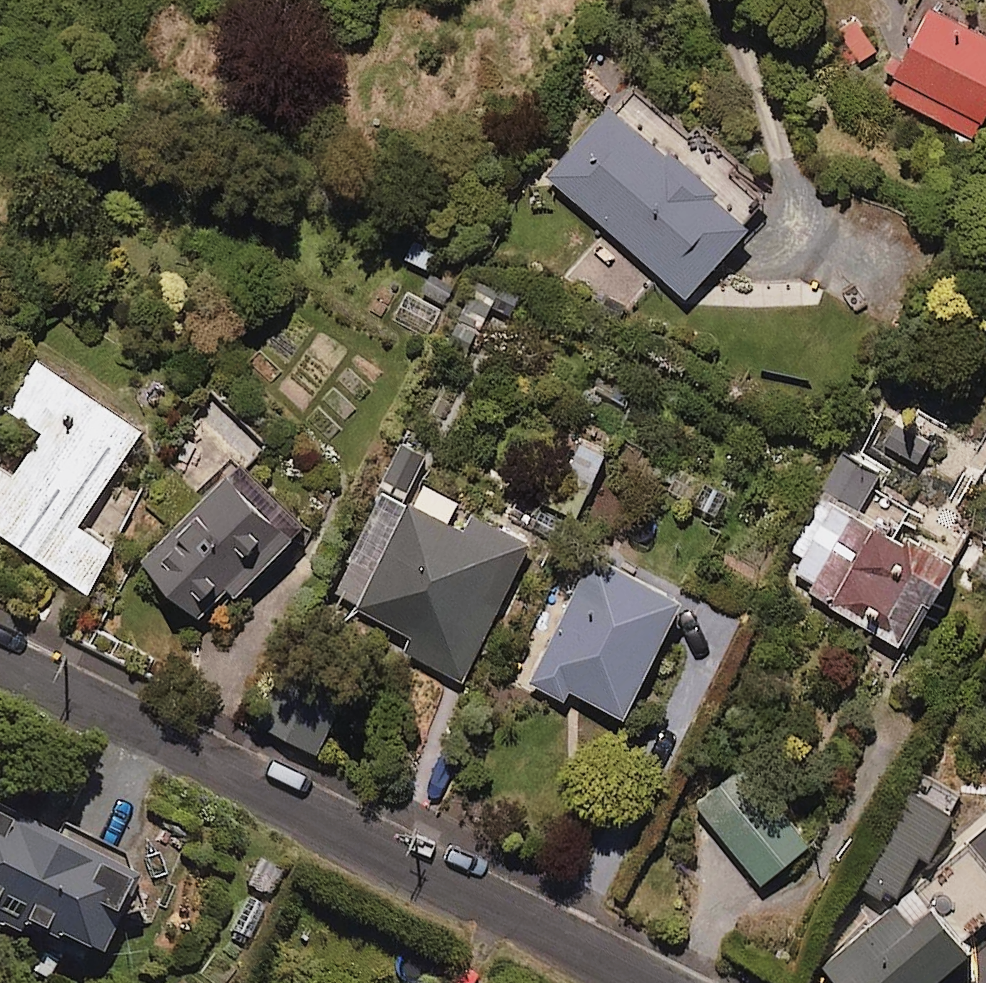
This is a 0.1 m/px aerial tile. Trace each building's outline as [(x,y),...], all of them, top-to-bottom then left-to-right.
[(951,0),(925,0),(884,86),(973,129),(985,102),(985,17),(951,0)] [(680,144),(613,84),(544,161),(684,286),(757,204),(685,139),(680,144)] [(500,286),(477,276),(460,313),(483,323),(500,286)] [(37,348),(5,396),(43,421),(13,468),(0,460),(0,526),(86,583),(114,540),(77,516),(142,417),(37,348)] [(930,435),(895,417),(883,440),(918,458),(930,435)] [(605,441),(570,426),(540,496),(575,511),(605,441)] [(425,444),(400,433),(377,484),(403,495),(425,444)] [(304,507),(235,444),(139,550),(200,606),(228,575),(236,582),(304,507)] [(879,464),(847,447),(781,571),(905,637),(957,540),(865,491),(879,464)] [(463,516),(410,491),(375,563),(353,552),(334,591),(412,629),(404,646),(462,674),(532,529),(471,500),(463,516)] [(682,584),(592,542),(529,674),(563,690),(568,679),(624,706),(682,584)] [(348,680),(285,650),(255,714),(318,744),(348,680)] [(812,834),(746,757),(696,800),(763,877),(812,834)] [(0,798),(0,915),(38,931),(46,914),(98,936),(115,897),(107,893),(125,851),(0,798)] [(925,810),(906,799),(881,844),(901,855),(925,810)] [(286,861),(261,849),(244,883),(268,895),(286,861)] [(985,926),(985,920),(939,867),(920,885),(911,875),(819,955),(844,982),(922,982),(985,926)]
